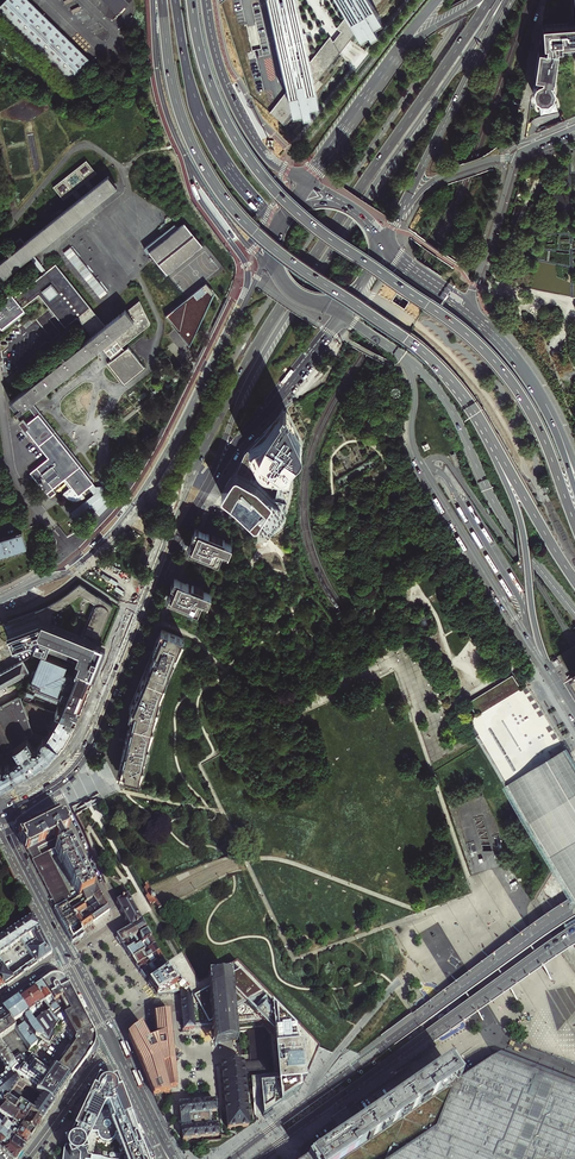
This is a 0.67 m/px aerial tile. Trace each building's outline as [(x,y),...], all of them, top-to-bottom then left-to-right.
[(27,0),(4,0),(0,5),(0,16),(68,82),(89,59),(27,0)] [(116,12),(127,0),(104,0),(116,12)] [(219,1),(249,95),(273,112),(290,89),(280,45),(279,46),(277,40),(279,39),(270,0),(220,0),(219,1)] [(310,63),(311,61),(306,39),(308,39),(307,33),(305,33),(301,18),(297,0),(270,0),(279,39),(277,40),(279,46),(280,45),(290,89),(310,63)] [(360,33),(369,28),(371,32),(377,28),(373,21),(381,16),(377,9),(376,7),(375,5),(373,2),(372,0),(340,0),(342,3),(344,6),(347,11),(349,13),(350,16),(353,22),(357,27),(358,29),(360,33)] [(574,22),(574,27),(567,27),(566,22),(540,24),(542,43),(544,43),(544,48),(536,47),(533,75),(540,76),(540,77),(538,78),(536,79),(534,81),(533,83),(532,85),(531,87),(531,89),(532,91),(532,93),(534,95),(535,97),(537,98),(540,99),(542,99),(544,99),(547,98),(549,97),(550,96),(551,94),(552,92),(553,90),(553,89),(553,87),(553,85),(552,84),(551,82),(553,82),(553,79),(554,79),(556,51),(556,48),(560,47),(561,50),(574,49),(574,0),(572,0),(574,22)] [(310,63),(290,89),(273,112),(288,123),(298,109),(303,107),(305,113),(312,111),(311,103),(320,101),(316,84),(345,46),(358,29),(357,27),(353,22),(350,16),(349,13),(337,27),(342,31),(337,37),(334,41),(331,35),(311,61),(310,63)] [(516,142),(513,137),(506,139),(509,145),(516,142)] [(507,143),(504,141),(498,147),(500,150),(507,143)] [(96,173),(86,160),(53,187),(63,199),(72,192),(75,189),(84,183),(88,180),(96,173)] [(20,237),(16,240),(20,245),(12,251),(10,249),(7,250),(10,253),(0,261),(0,271),(4,276),(29,256),(32,253),(116,186),(115,184),(108,175),(93,186),(89,190),(81,196),(77,199),(24,242),(20,237)] [(88,180),(84,183),(89,190),(93,186),(88,180)] [(75,189),(72,192),(77,199),(81,196),(75,189)] [(177,228),(174,224),(144,248),(147,252),(149,251),(167,273),(202,245),(184,222),(182,224),(177,228)] [(32,253),(29,256),(43,274),(47,270),(32,253)] [(55,263),(47,270),(43,274),(14,296),(11,293),(0,301),(0,326),(3,329),(26,311),(23,307),(39,294),(65,327),(77,317),(92,335),(65,356),(63,353),(61,355),(63,358),(10,401),(16,409),(14,410),(17,413),(27,405),(32,401),(97,350),(101,347),(112,360),(108,363),(124,383),(144,367),(128,348),(124,351),(121,347),(149,325),(150,323),(149,321),(139,300),(126,311),(125,309),(111,320),(104,325),(96,314),(63,273),(59,269),(55,263)] [(167,314),(190,344),(214,292),(206,282),(167,314)] [(32,401),(27,405),(35,416),(38,414),(90,479),(92,477),(75,456),(72,452),(59,436),(56,431),(39,411),(36,407),(32,401)] [(224,490),(226,493),(235,501),(253,519),(265,530),(266,531),(267,531),(269,531),(282,514),(285,509),(287,499),(292,481),(295,470),(303,450),(304,445),(303,443),(292,414),(289,406),(284,413),(283,411),(281,414),(279,417),(274,424),(264,433),(255,442),(253,445),(247,450),(241,464),(239,467),(235,472),(230,479),(227,483),(224,488),(224,490)] [(90,479),(38,414),(35,416),(27,423),(23,418),(19,422),(25,429),(26,429),(48,458),(45,461),(38,466),(30,472),(48,495),(49,496),(51,496),(56,492),(53,488),(63,479),(70,487),(64,492),(66,494),(68,496),(70,497),(72,498),(75,498),(78,498),(81,497),(84,495),(81,492),(93,483),(90,479)] [(121,425),(109,435),(114,440),(126,431),(121,425)] [(128,434),(116,443),(121,449),(132,439),(128,434)] [(98,515),(90,505),(86,508),(91,515),(87,519),(89,522),(98,515)] [(198,530),(197,530),(196,533),(195,534),(193,539),(191,545),(189,549),(192,550),(219,561),(219,560),(222,561),(229,544),(198,530)] [(27,547),(22,532),(0,538),(0,555),(27,547)] [(209,593),(176,580),(175,583),(173,588),(170,594),(168,598),(198,611),(199,609),(202,611),(209,593)] [(97,664),(105,646),(97,643),(112,606),(79,584),(68,593),(59,599),(46,607),(20,617),(3,623),(12,647),(29,641),(34,643),(33,644),(78,662),(76,668),(93,675),(97,664)] [(183,638),(162,629),(153,650),(152,650),(150,653),(148,658),(149,658),(143,674),(143,675),(141,681),(140,684),(139,687),(136,701),(135,701),(134,705),(132,713),(135,714),(133,723),(130,735),(128,735),(126,742),(125,748),(126,748),(121,772),(125,776),(146,765),(168,677),(183,638)] [(559,655),(570,674),(574,682),(574,645),(559,655)] [(76,668),(42,654),(32,679),(29,678),(23,699),(29,702),(34,689),(59,699),(62,698),(63,696),(66,697),(62,707),(57,705),(55,712),(59,714),(75,720),(75,718),(80,706),(85,696),(93,675),(76,668)] [(29,671),(23,660),(18,662),(0,672),(0,686),(29,671)] [(573,762),(570,755),(566,749),(561,741),(527,685),(520,673),(460,709),(468,721),(507,785),(574,896),(574,764),(573,762)] [(33,732),(21,696),(0,707),(0,742),(6,753),(14,746),(21,741),(27,737),(33,732)] [(59,714),(56,719),(53,719),(49,725),(50,728),(51,728),(46,736),(45,735),(44,737),(49,738),(58,746),(62,741),(66,734),(67,732),(71,726),(75,720),(59,714)] [(44,737),(43,736),(43,737),(42,737),(41,739),(41,740),(41,741),(36,746),(33,746),(27,737),(21,741),(37,765),(42,762),(43,761),(46,758),(47,757),(49,756),(51,754),(53,752),(56,749),(58,746),(49,738),(44,737)] [(19,755),(19,758),(4,765),(4,768),(2,768),(0,763),(0,785),(1,786),(10,780),(12,779),(17,776),(25,772),(27,771),(33,767),(35,766),(37,765),(21,741),(14,746),(19,755)] [(29,853),(33,860),(41,855),(38,849),(56,840),(59,846),(68,842),(73,839),(67,829),(68,829),(62,817),(59,818),(57,814),(55,815),(18,834),(23,844),(26,850),(27,850),(29,853)] [(68,842),(59,846),(54,849),(58,857),(57,857),(61,864),(62,863),(71,882),(70,882),(74,889),(75,888),(79,896),(85,892),(93,889),(68,842)] [(32,860),(42,881),(43,882),(50,895),(56,908),(72,899),(47,852),(41,855),(33,860),(32,860)] [(157,913),(159,912),(156,906),(152,899),(149,893),(146,887),(143,888),(145,891),(142,892),(144,895),(146,898),(144,899),(149,907),(150,906),(151,907),(151,909),(153,913),(156,911),(157,913)] [(82,905),(86,903),(92,898),(99,894),(96,888),(95,888),(94,888),(93,889),(82,896),(83,898),(78,903),(80,906),(82,905)] [(92,898),(96,904),(85,911),(93,923),(102,916),(109,911),(99,894),(92,898)] [(140,923),(142,922),(141,920),(139,915),(131,901),(128,895),(115,902),(119,908),(123,916),(126,921),(130,929),(132,928),(140,923)] [(71,912),(67,905),(58,911),(60,914),(72,938),(78,933),(82,931),(71,912)] [(85,911),(82,905),(80,906),(71,912),(82,931),(89,926),(93,923),(85,911)] [(51,953),(40,931),(32,917),(0,938),(0,955),(20,941),(34,960),(23,968),(11,977),(0,961),(0,981),(4,987),(14,980),(26,972),(51,953)] [(140,923),(132,928),(136,935),(144,929),(140,923)] [(124,933),(116,937),(126,952),(133,947),(138,944),(137,936),(136,935),(132,928),(130,929),(124,933)] [(150,939),(146,932),(138,936),(141,945),(144,943),(150,939)] [(147,947),(142,950),(140,946),(134,949),(127,954),(129,957),(131,960),(142,953),(147,950),(154,946),(150,939),(144,943),(147,947)] [(154,946),(147,950),(149,953),(144,956),(142,953),(131,960),(133,963),(136,966),(158,952),(154,946)] [(150,966),(154,963),(162,958),(158,952),(136,966),(138,969),(140,973),(150,966)] [(166,965),(147,978),(148,980),(150,982),(148,983),(149,985),(156,996),(173,994),(180,994),(180,993),(181,992),(194,1002),(197,1029),(212,1027),(213,1041),(226,1040),(237,1039),(236,1038),(236,1025),(261,1022),(262,1023),(274,1034),(275,1047),(278,1076),(252,1079),(256,1115),(264,1114),(264,1116),(266,1114),(273,1110),(274,1109),(281,1104),(290,1097),(297,1092),(300,1090),(303,1082),(304,1081),(309,1068),(319,1046),(296,1022),(270,996),(237,962),(208,978),(199,983),(183,954),(178,958),(166,965)] [(162,958),(154,963),(156,966),(152,969),(150,966),(140,973),(142,975),(145,980),(147,978),(166,965),(162,958)] [(45,980),(41,982),(60,1009),(63,1013),(69,1004),(50,977),(49,976),(45,980)] [(52,976),(50,977),(69,1004),(74,996),(67,984),(64,979),(61,978),(60,978),(59,977),(58,977),(57,977),(55,976),(54,976),(53,976),(52,976)] [(37,985),(33,988),(53,1014),(60,1009),(41,982),(37,985)] [(30,991),(17,1000),(29,1017),(33,1015),(33,1013),(37,1010),(42,1017),(35,1022),(33,1019),(31,1020),(43,1036),(41,1038),(47,1043),(52,1038),(59,1020),(53,1014),(33,988),(30,991)] [(194,1002),(181,992),(180,993),(180,994),(180,999),(183,1030),(197,1029),(194,1002)] [(69,1004),(63,1013),(76,1036),(93,1047),(94,1045),(94,1042),(94,1040),(94,1038),(94,1033),(74,996),(69,1004)] [(13,1003),(9,1006),(26,1030),(27,1027),(33,1035),(30,1037),(34,1042),(41,1038),(43,1036),(31,1020),(29,1017),(17,1000),(14,1002),(13,1003)] [(6,1008),(2,1011),(15,1030),(29,1051),(36,1045),(34,1042),(30,1037),(26,1030),(9,1006),(6,1008)] [(15,1030),(2,1011),(0,1012),(0,1041),(15,1030)] [(141,1025),(128,1036),(136,1055),(153,1095),(165,1093),(169,1093),(167,1088),(176,1087),(169,1013),(153,1014),(155,1038),(152,1039),(148,1041),(141,1025)] [(348,1045),(355,1052),(385,1022),(378,1015),(348,1045)] [(264,1029),(247,1030),(251,1071),(265,1070),(264,1062),(267,1062),(268,1062),(264,1029)] [(75,1043),(90,1054),(92,1051),(92,1050),(93,1047),(76,1036),(78,1040),(75,1043)] [(72,1053),(85,1061),(87,1057),(90,1054),(75,1043),(70,1051),(72,1052),(72,1053)] [(7,1072),(6,1073),(5,1074),(5,1075),(5,1076),(5,1077),(6,1078),(0,1082),(0,1092),(11,1083),(15,1078),(10,1075),(16,1066),(11,1060),(0,1044),(0,1061),(7,1072)] [(70,1051),(56,1070),(71,1080),(75,1073),(82,1064),(85,1061),(72,1053),(72,1052),(70,1051)] [(71,1080),(56,1070),(33,1055),(25,1060),(20,1053),(11,1060),(16,1066),(10,1075),(15,1078),(18,1080),(40,1095),(41,1096),(54,1104),(64,1090),(71,1080)] [(307,1158),(574,1158),(574,1089),(548,1078),(495,1057),(469,1075),(460,1061),(458,1062),(455,1058),(447,1064),(436,1072),(416,1085),(405,1093),(377,1111),(357,1125),(327,1145),(315,1154),(307,1158)] [(242,1063),(221,1065),(221,1068),(227,1128),(228,1129),(247,1127),(248,1126),(243,1071),(242,1063)] [(18,1080),(15,1078),(11,1083),(0,1092),(0,1111),(4,1107),(6,1104),(6,1103),(5,1102),(7,1098),(18,1080)] [(100,1082),(96,1090),(93,1088),(68,1140),(64,1142),(66,1146),(63,1150),(62,1158),(91,1158),(91,1155),(87,1155),(85,1147),(92,1132),(97,1133),(97,1134),(97,1135),(98,1136),(98,1137),(99,1138),(101,1140),(102,1141),(103,1141),(104,1142),(105,1142),(107,1142),(108,1142),(109,1141),(111,1141),(112,1140),(114,1138),(115,1136),(115,1134),(117,1134),(127,1158),(144,1158),(115,1082),(113,1083),(111,1082),(109,1081),(106,1080),(103,1081),(100,1082)] [(48,1113),(54,1104),(41,1096),(40,1095),(29,1112),(42,1121),(48,1113)] [(24,1120),(29,1112),(7,1098),(5,1102),(6,1103),(6,1104),(4,1107),(12,1112),(18,1115),(24,1120)] [(215,1102),(179,1105),(180,1116),(180,1123),(181,1127),(182,1140),(202,1138),(201,1149),(203,1149),(204,1143),(221,1141),(221,1137),(228,1137),(228,1135),(218,1136),(217,1126),(210,1127),(210,1124),(208,1113),(216,1113),(215,1102)] [(9,1123),(11,1125),(18,1115),(12,1112),(4,1107),(0,1111),(0,1134),(5,1128),(9,1123)] [(28,1127),(35,1131),(39,1125),(41,1122),(42,1121),(29,1112),(24,1120),(22,1123),(28,1127)] [(11,1125),(31,1138),(33,1134),(35,1131),(28,1127),(22,1123),(24,1120),(18,1115),(11,1125)] [(5,1128),(26,1144),(29,1140),(31,1138),(11,1125),(9,1123),(5,1128)] [(6,1138),(22,1151),(25,1147),(26,1144),(5,1128),(0,1134),(6,1138)] [(19,1156),(22,1151),(6,1138),(0,1134),(0,1145),(2,1146),(4,1149),(13,1158),(17,1158),(19,1156)]
